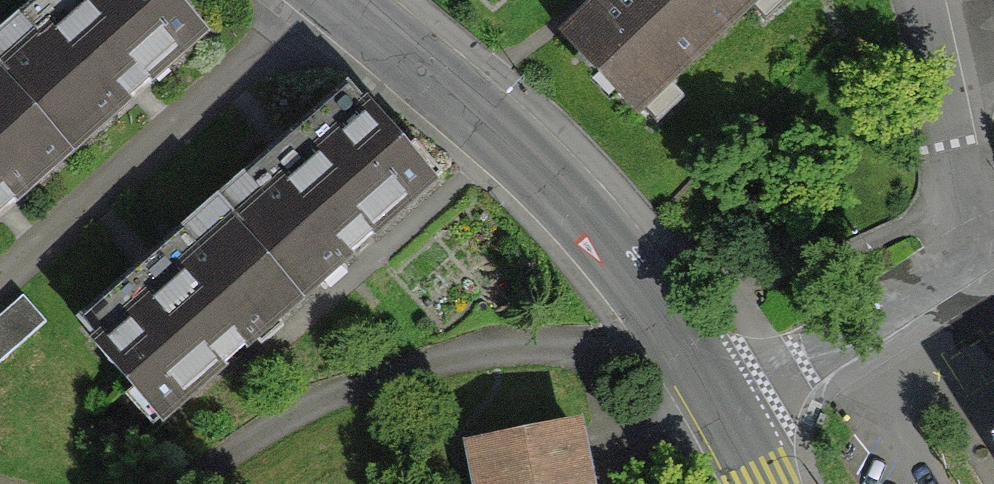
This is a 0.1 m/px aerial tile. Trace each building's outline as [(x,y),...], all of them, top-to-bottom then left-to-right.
[(198,28),(174,0),(27,0),(0,23),(0,72),(63,144),(198,28)] [(639,128),(779,0),(600,0),(557,39),(639,128)] [(63,144),(0,72),(0,198),(63,144)] [(292,293),(428,176),(340,74),(204,191),(292,293)] [(56,319),(144,421),(292,293),(204,191),(56,319)] [(45,322),(25,300),(0,323),(0,364),(45,322)] [(572,424),(472,444),(480,483),(584,483),(572,424)]
